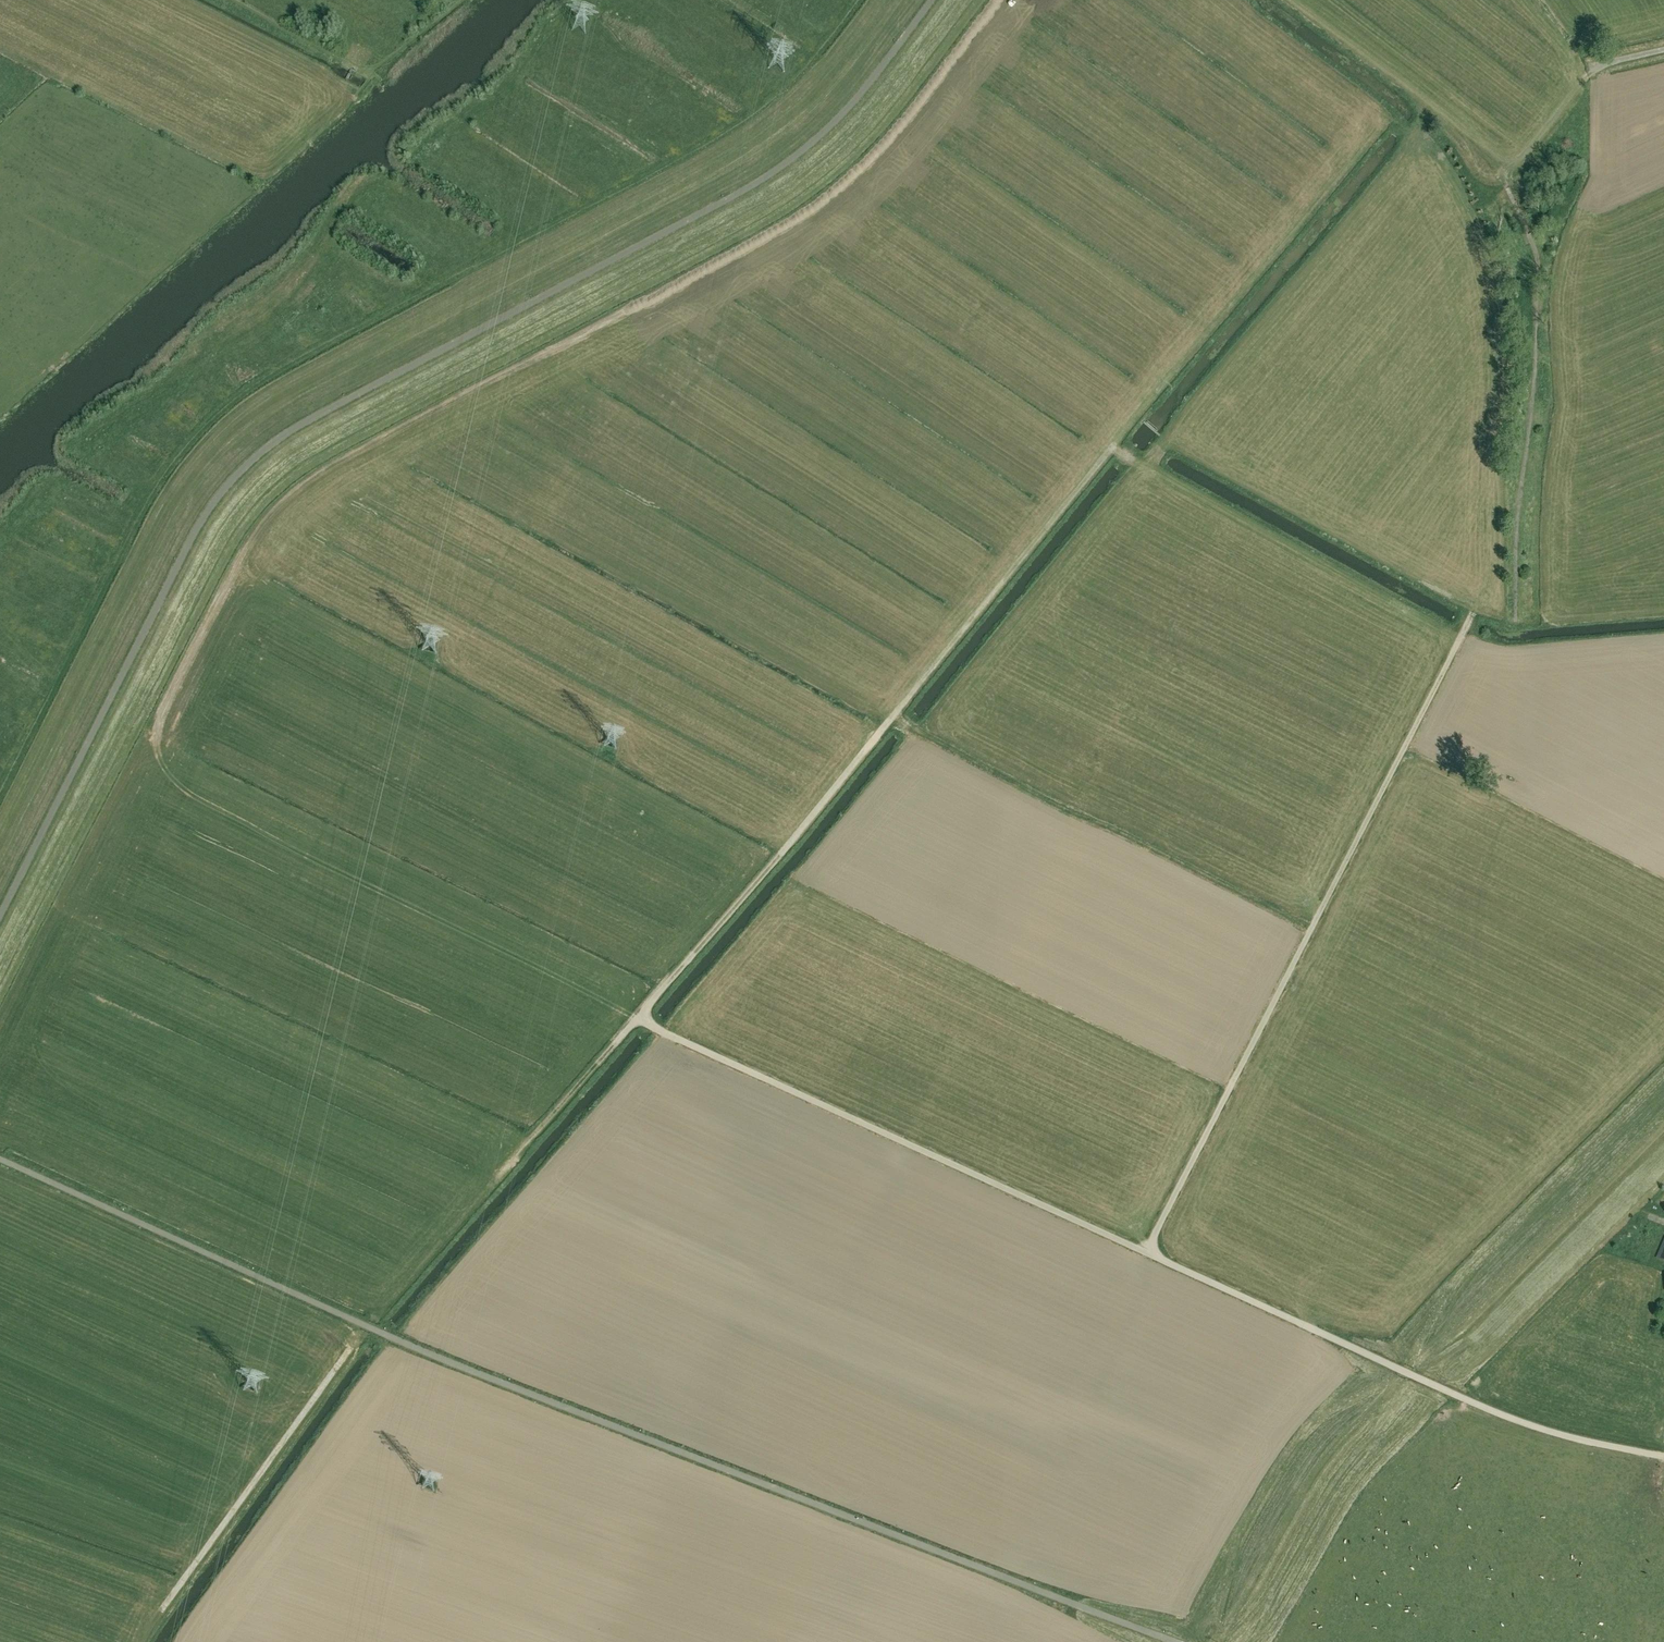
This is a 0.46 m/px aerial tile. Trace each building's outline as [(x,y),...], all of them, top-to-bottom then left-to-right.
[(1414,886),(1418,891),(1425,887),(1422,881),(1414,886)] [(1363,924),(1374,917),(1369,909),(1358,916),(1363,924)] [(1408,937),(1419,931),(1416,927),(1406,932),(1408,937)] [(1369,946),(1381,940),(1376,931),(1364,937),(1369,946)] [(1423,964),(1432,958),(1427,950),(1418,956),(1423,964)]
